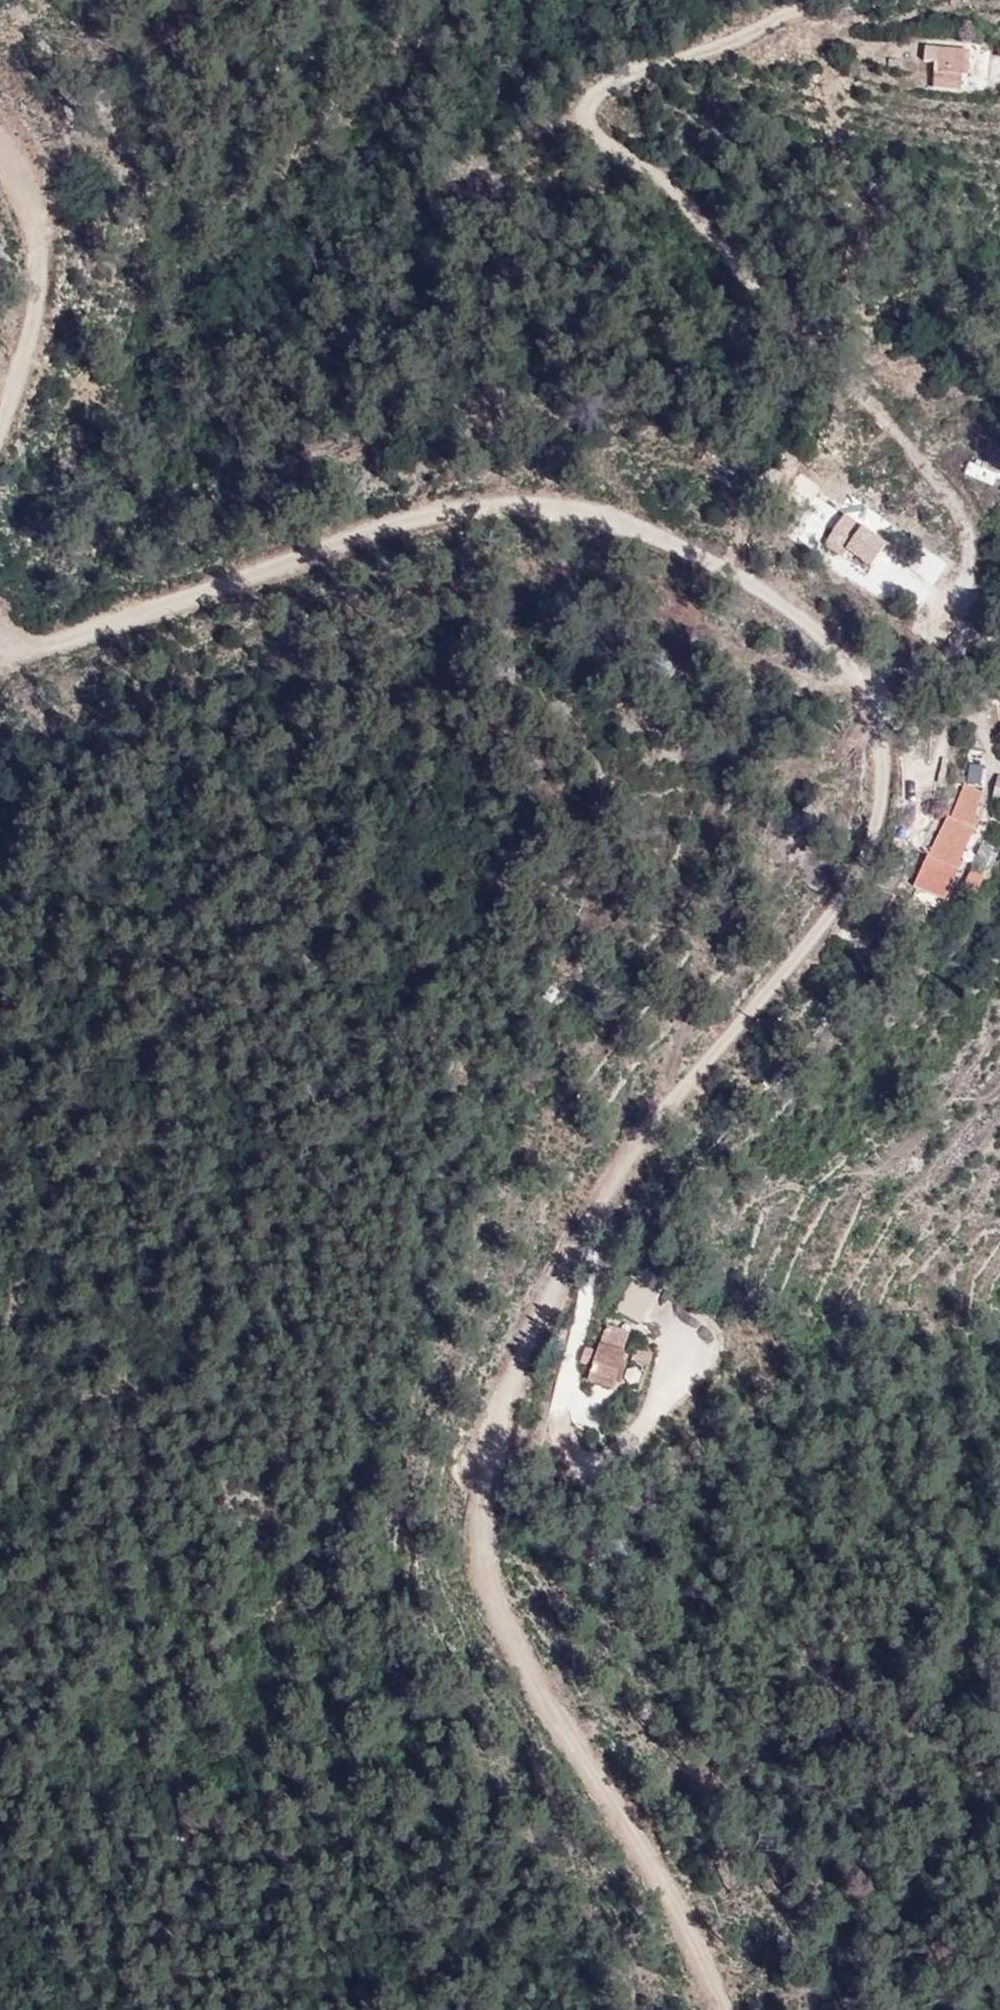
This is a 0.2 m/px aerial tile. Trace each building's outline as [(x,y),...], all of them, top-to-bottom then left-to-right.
[(972,51),(929,51),(929,69),(939,70),(939,89),(963,89),(963,75),(972,73),(972,51)] [(842,554),(869,573),(885,550),(858,531),(842,554)] [(990,800),(999,803),(999,779),(996,778),(990,800)] [(958,840),(947,835),(927,870),(934,874),(932,879),(958,890),(977,854),(956,844),(958,840)] [(640,1334),(623,1326),(615,1352),(629,1360),(640,1334)]
